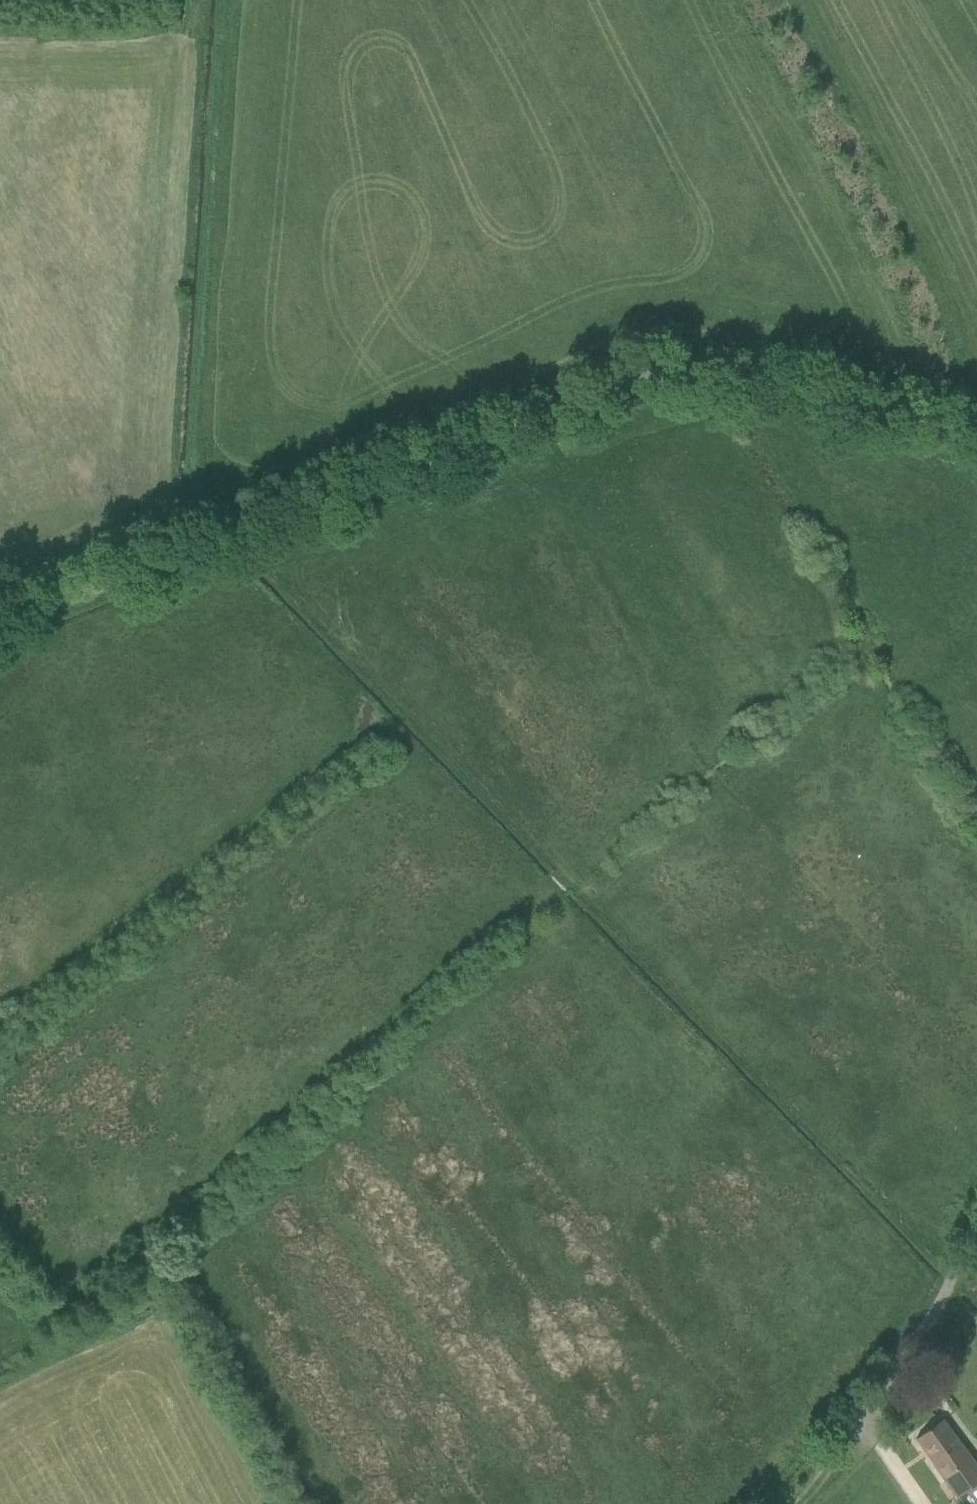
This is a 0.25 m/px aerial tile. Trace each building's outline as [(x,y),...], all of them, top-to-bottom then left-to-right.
[(943,1420),(916,1439),(961,1503),(976,1503),(976,1466),(943,1420)]
